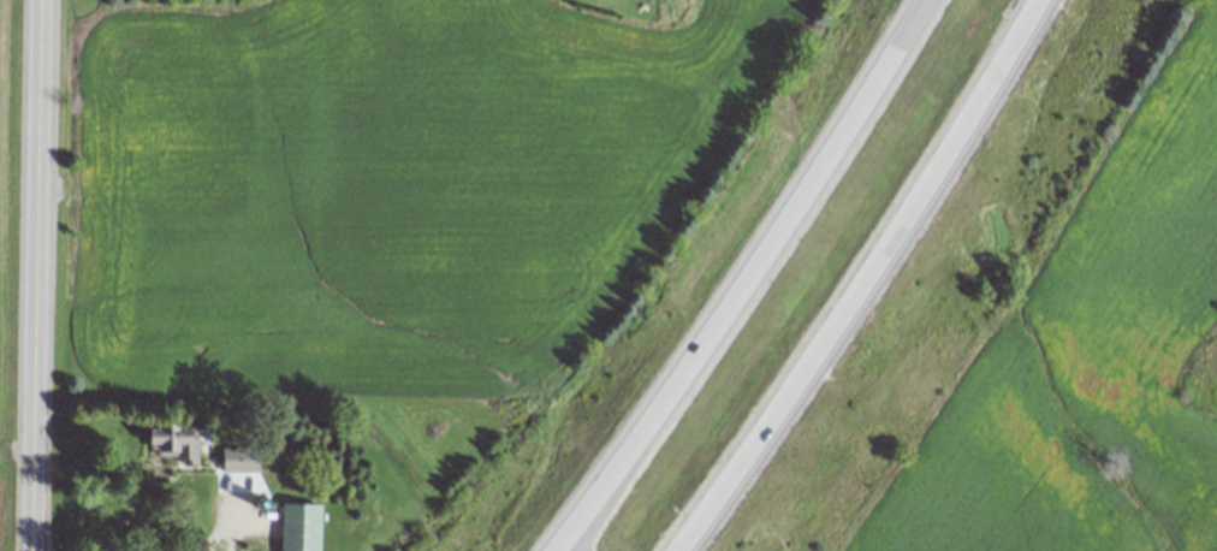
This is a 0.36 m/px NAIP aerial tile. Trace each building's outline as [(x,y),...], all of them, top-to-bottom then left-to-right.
[(207,429),(151,428),(151,460),(207,461),(207,429)] [(262,449),(222,449),(222,473),(262,473),(262,449)] [(323,505),(283,505),(282,550),(323,550),(323,505)]
